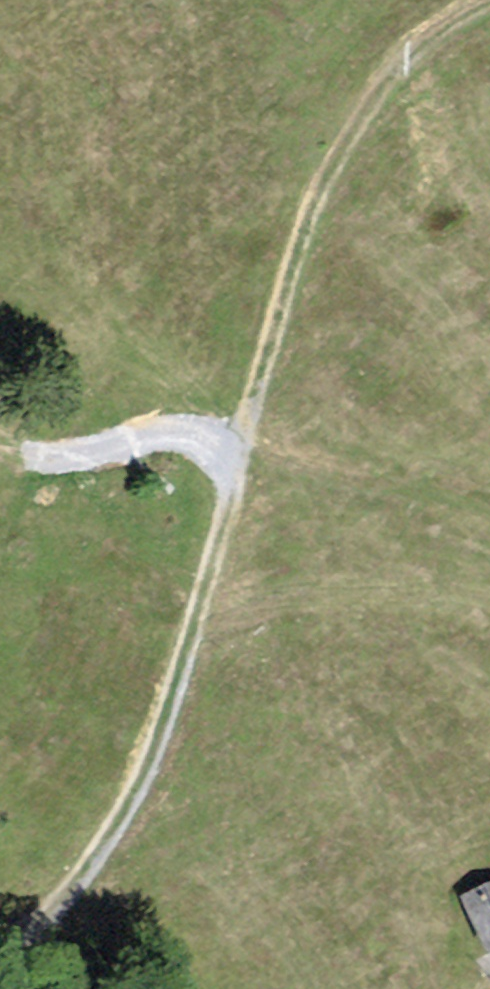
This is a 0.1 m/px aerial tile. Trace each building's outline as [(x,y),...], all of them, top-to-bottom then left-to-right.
[(489,946),(489,889),(467,900),(489,947),(489,946)]
